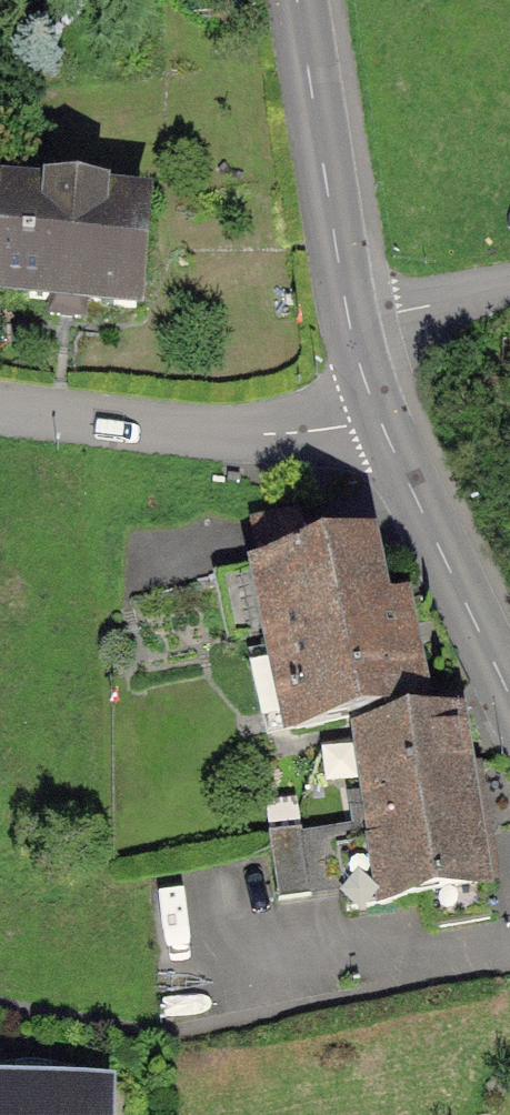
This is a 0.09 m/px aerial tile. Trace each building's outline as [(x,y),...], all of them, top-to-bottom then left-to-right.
[(1,305),(2,297),(9,197),(9,191),(0,191),(0,305),(1,305)] [(142,205),(9,197),(2,297),(136,306),(142,205)] [(384,606),(373,546),(260,568),(273,632),(293,732),(424,706),(403,602),(384,606)] [(273,632),(260,568),(220,575),(233,640),(273,632)] [(490,890),(462,716),(358,733),(376,844),(337,851),(347,912),(430,899),(435,928),(490,920),(485,891),(490,890)] [(302,831),(269,835),(277,900),(310,897),(302,831)] [(0,1082),(0,1114),(110,1114),(110,1084),(0,1082)]
